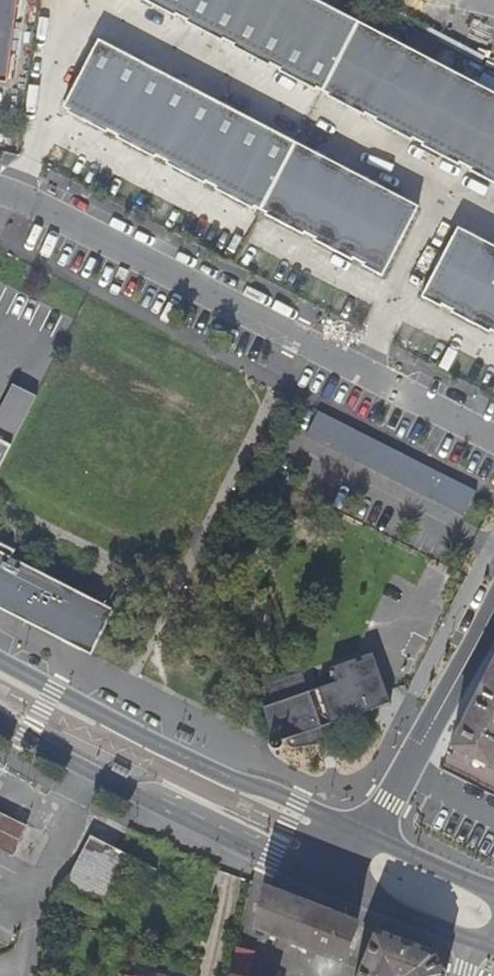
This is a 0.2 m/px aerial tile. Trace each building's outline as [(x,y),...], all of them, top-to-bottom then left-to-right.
[(8,82),(18,0),(0,0),(0,81),(8,82)] [(175,19),(176,17),(186,22),(185,24),(223,43),(224,41),(233,46),(232,48),(270,68),(271,65),(280,70),(279,73),(317,92),(318,90),(323,92),(360,24),(314,0),(138,0),(175,19)] [(323,92),(330,96),(328,98),(367,118),(368,116),(377,121),(376,123),(414,142),(415,140),(425,145),(424,147),(461,166),(462,164),(472,169),(471,171),(493,183),(493,93),(360,24),(323,92)] [(99,41),(62,112),(106,135),(107,132),(116,137),(115,139),(161,163),(162,161),(171,166),(170,168),(208,188),(209,185),(219,190),(218,193),(255,212),(256,210),(264,212),(298,144),(99,41)] [(298,144),(264,212),(269,214),(268,217),(307,237),(308,235),(317,240),(316,242),(355,263),(356,261),(366,266),(365,268),(385,279),(422,209),(298,144)] [(425,300),(445,310),(446,308),(455,313),(454,316),(493,336),(493,334),(493,248),(461,231),(425,300)] [(35,399),(10,387),(0,408),(0,469),(35,399)] [(476,493),(317,413),(305,438),(463,518),(476,493)] [(91,654),(114,609),(0,552),(0,609),(91,654)] [(305,673),(268,685),(275,704),(265,707),(274,732),(270,739),(270,743),(271,747),(275,748),(278,748),(283,746),(284,741),(287,740),(289,743),(295,746),(303,748),(327,744),(324,728),(394,703),(377,652),(366,657),(367,660),(362,662),(361,658),(337,667),(334,668),(334,672),(335,676),(339,678),(340,681),(312,691),(305,673)] [(453,747),(493,768),(493,767),(493,669),(453,747)] [(93,834),(63,891),(98,910),(129,854),(93,834)] [(204,929),(211,899),(156,887),(149,918),(204,929)] [(357,924),(264,888),(248,929),(278,940),(275,949),(282,952),(285,943),(307,951),(303,960),(311,963),(315,954),(341,965),(357,924)] [(431,953),(376,932),(371,944),(358,939),(354,950),(367,955),(359,975),(444,975),(431,953)] [(228,975),(246,975),(252,947),(236,943),(228,975)]
